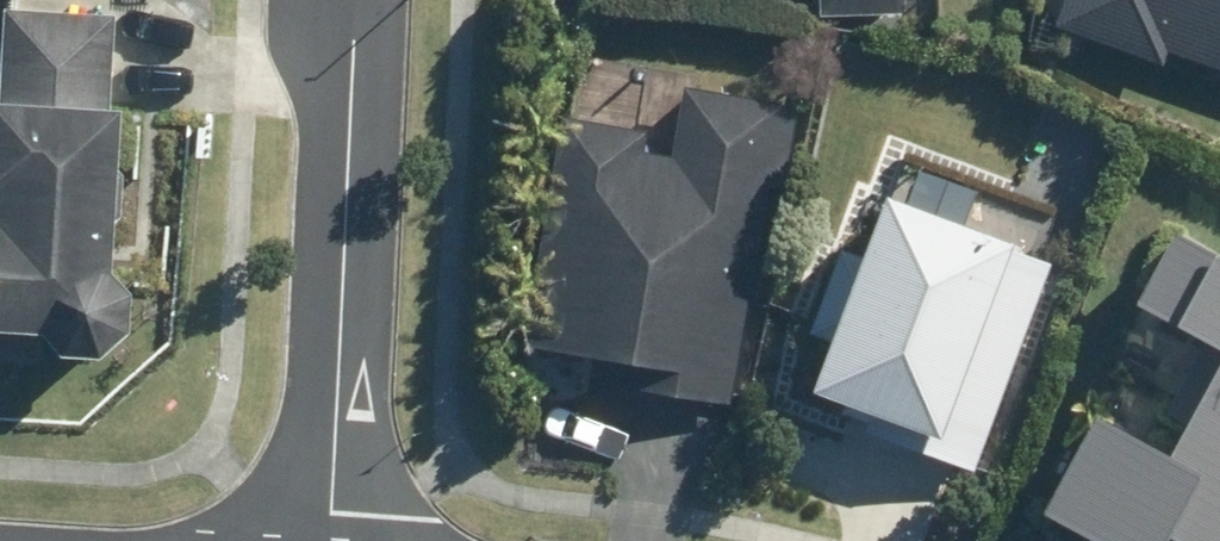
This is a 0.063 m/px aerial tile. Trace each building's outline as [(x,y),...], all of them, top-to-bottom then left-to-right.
[(818,19),(892,22),(893,0),(818,0),(818,19)] [(1054,20),(1219,73),(1219,0),(1061,0),(1054,20)] [(40,325),(39,352),(129,355),(132,263),(111,262),(120,9),(4,5),(1,95),(0,95),(0,324),(40,325)] [(644,125),(562,110),(519,341),(606,357),(600,389),(722,412),(765,179),(775,181),(790,103),(684,84),(671,154),(640,149),(644,125)] [(836,410),(969,461),(1048,256),(881,191),(807,382),(842,396),(836,410)] [(1215,345),(1163,445),(1091,407),(1039,506),(1106,540),(1219,540),(1219,257),(1166,229),(1128,301),(1215,345)]
